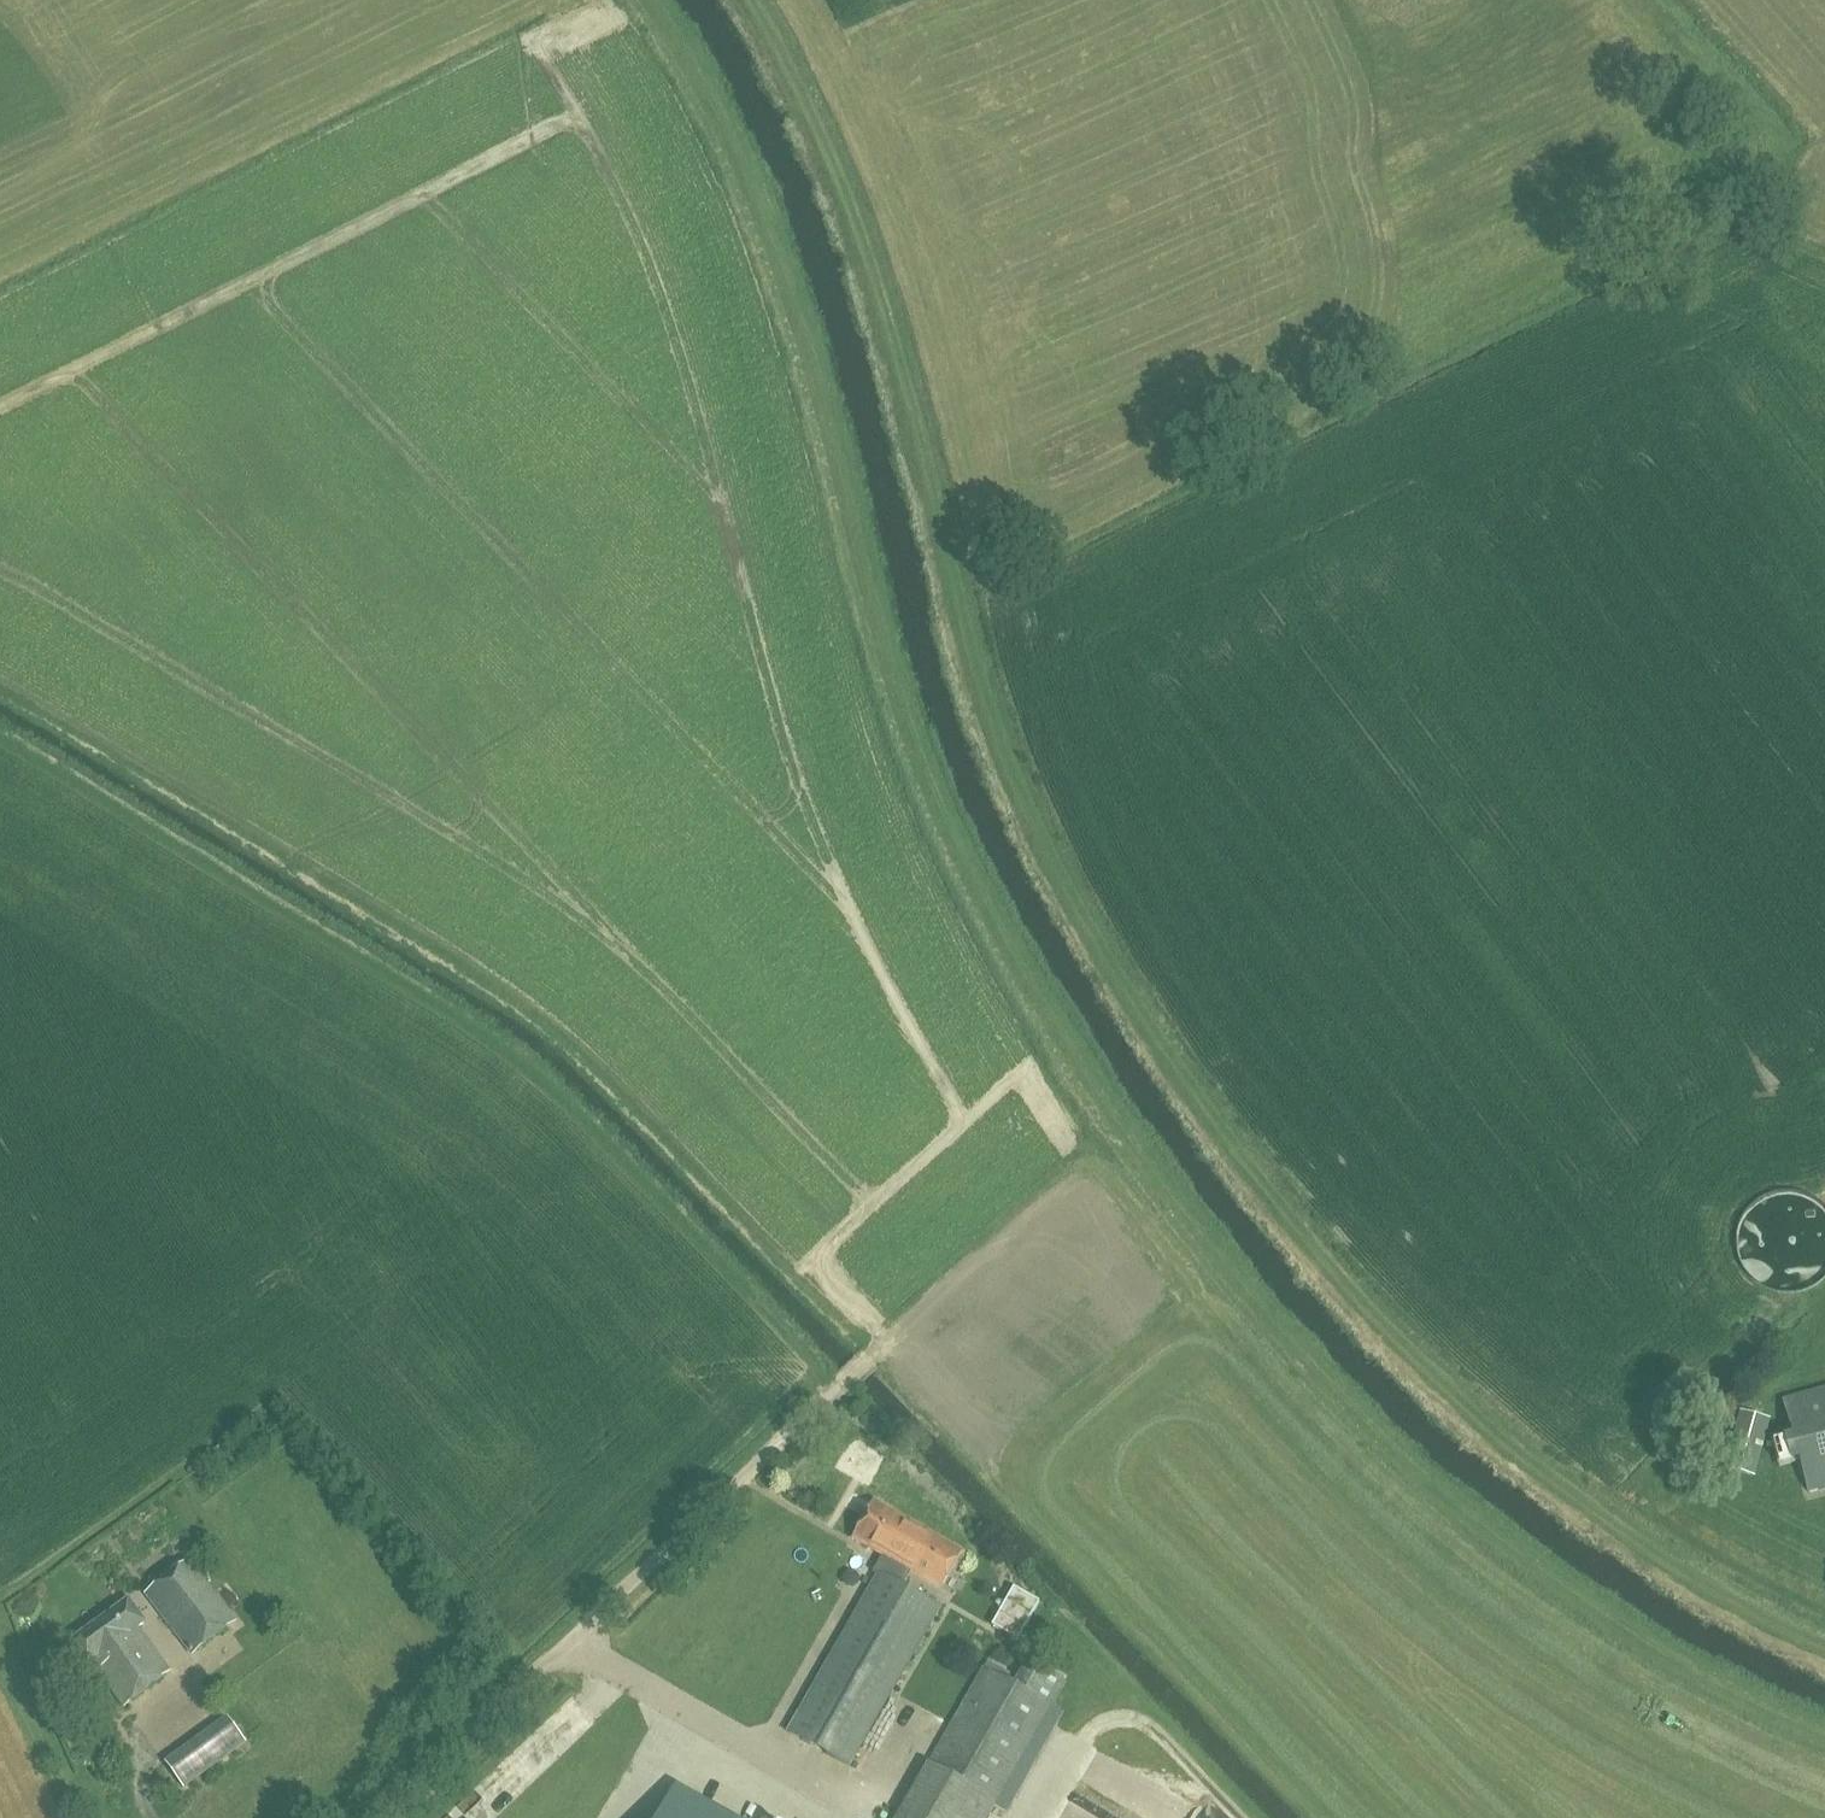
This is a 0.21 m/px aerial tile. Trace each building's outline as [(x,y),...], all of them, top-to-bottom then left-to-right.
[(1783,1401),(1793,1437),(1774,1442),(1781,1468),(1803,1462),(1811,1491),(1824,1487),(1824,1389),(1783,1401)] [(1755,1476),(1769,1419),(1739,1411),(1724,1468),(1755,1476)] [(878,1573),(786,1732),(849,1768),(941,1607),(904,1585),(912,1572),(941,1588),(961,1551),(874,1501),(853,1538),(883,1555),(874,1570),(878,1573)] [(192,1655),(237,1621),(189,1559),(144,1594),(192,1655)] [(992,1626),(1018,1640),(1039,1602),(1014,1587),(992,1626)] [(170,1671),(139,1629),(146,1623),(129,1600),(71,1642),(88,1665),(92,1663),(124,1706),(170,1671)] [(1066,1679),(1028,1657),(1013,1683),(983,1667),(896,1817),(987,1817),(1052,1705),(1066,1679)] [(184,1788),(246,1742),(226,1717),(165,1762),(184,1788)] [(672,1785),(653,1817),(729,1817),(672,1785)]
